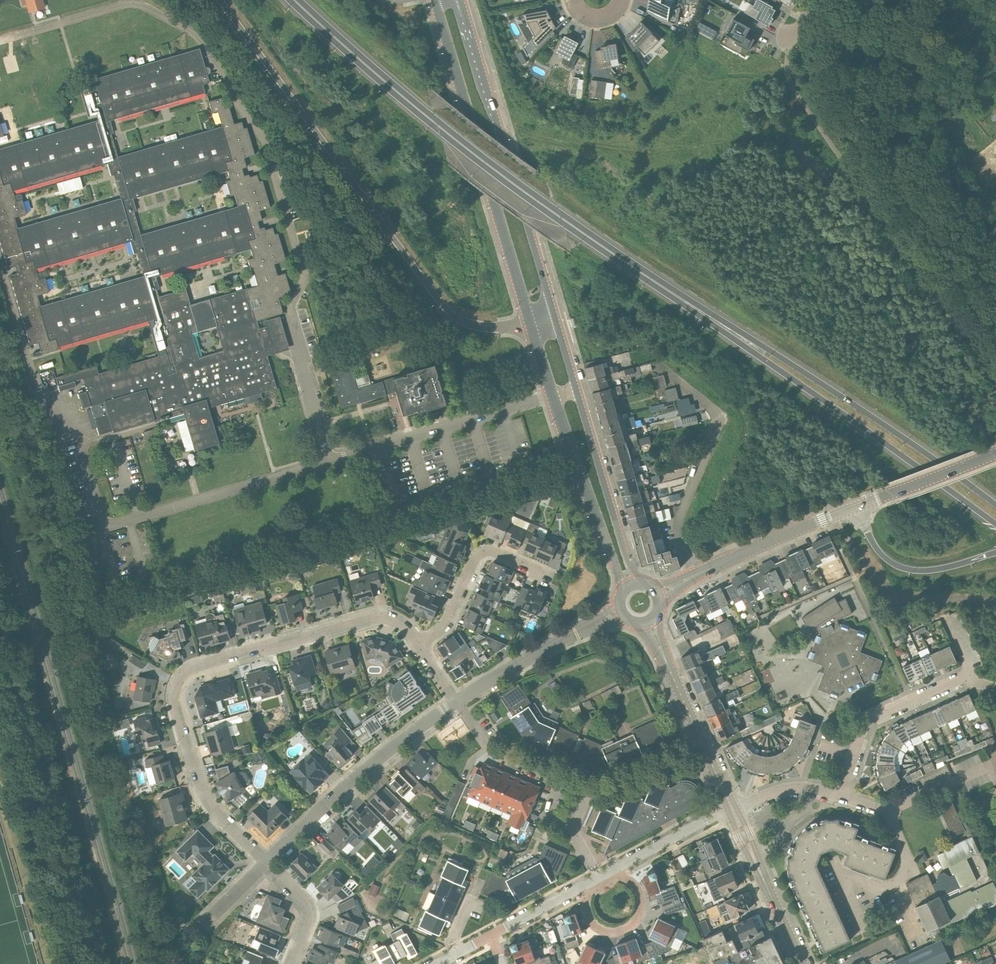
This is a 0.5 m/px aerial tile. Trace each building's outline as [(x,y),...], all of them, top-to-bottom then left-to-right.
[(23,6),(27,5),(29,13),(45,8),(43,0),(21,0),(23,6)] [(668,21),(670,7),(665,4),(666,0),(649,0),(647,11),(668,21)] [(749,15),(769,26),(774,18),(772,17),(776,10),(772,8),(776,0),(757,0),(749,15)] [(528,57),(557,28),(553,21),(550,23),(548,17),(551,17),(547,10),(522,14),(535,39),(523,48),(528,57)] [(760,34),(733,19),(725,35),(736,41),(734,43),(749,51),(755,40),(747,35),(750,30),(759,35),(760,34)] [(704,34),(708,27),(699,22),(695,29),(704,34)] [(645,55),(659,41),(642,23),(627,38),(635,50),(637,48),(645,55)] [(565,36),(556,53),(564,57),(561,63),(580,72),(584,46),(578,44),(579,43),(565,36)] [(596,68),(611,65),(610,60),(619,58),(616,43),(608,45),(608,46),(601,47),(601,50),(595,51),(594,57),(596,68)] [(113,432),(154,420),(160,418),(160,421),(169,418),(169,415),(183,411),(194,451),(218,444),(205,397),(216,393),(219,405),(276,388),(264,348),(272,346),(270,340),(274,339),(272,331),(268,332),(267,327),(258,329),(256,321),(283,313),(278,298),(291,294),(285,273),(277,276),(274,264),(285,261),(277,233),(274,234),(272,228),(264,230),(263,227),(259,229),(257,222),(261,220),(259,211),(270,208),(261,180),(258,181),(256,175),(249,177),(248,175),(243,176),(241,169),(246,167),(243,158),(254,155),(246,128),(243,129),(241,122),(233,124),(228,107),(223,109),(220,98),(208,102),(211,113),(216,112),(221,127),(117,158),(110,134),(114,133),(110,120),(205,93),(203,85),(209,83),(199,48),(190,51),(86,80),(97,120),(0,148),(0,243),(7,267),(15,265),(17,272),(9,276),(30,345),(38,343),(40,350),(32,353),(33,357),(59,349),(59,347),(153,320),(156,332),(159,331),(166,353),(99,373),(96,365),(67,374),(55,377),(59,391),(76,386),(75,381),(83,379),(86,391),(78,394),(82,408),(90,406),(99,435),(113,431),(113,432)] [(524,57),(518,60),(520,65),(527,62),(524,57)] [(591,80),(589,96),(604,99),(607,82),(591,80)] [(589,380),(622,370),(621,364),(604,368),(603,363),(595,365),(594,361),(584,363),(589,380)] [(617,386),(615,379),(626,376),(626,375),(630,374),(630,377),(641,374),(641,373),(652,370),(651,363),(622,370),(589,380),(592,391),(600,388),(601,390),(617,386)] [(448,402),(437,365),(357,389),(350,366),(331,371),(342,408),(400,391),(402,397),(407,414),(448,402)] [(664,375),(653,377),(656,388),(667,385),(664,375)] [(593,393),(596,405),(613,400),(614,400),(619,398),(617,394),(623,393),(620,385),(617,386),(601,390),(593,393)] [(676,387),(664,390),(667,402),(679,399),(676,387)] [(613,400),(596,405),(600,420),(618,415),(614,400),(613,400)] [(664,403),(649,407),(651,411),(665,408),(664,403)] [(605,435),(626,430),(622,414),(618,415),(600,420),(605,435)] [(696,415),(681,419),(683,427),(698,423),(696,415)] [(625,427),(634,425),(633,417),(624,418),(625,427)] [(626,430),(605,435),(608,446),(638,439),(638,438),(636,433),(628,435),(626,430)] [(638,439),(608,446),(613,465),(639,459),(641,458),(640,453),(633,454),(631,448),(651,442),(649,436),(638,438),(638,439)] [(646,473),(648,472),(646,465),(641,466),(639,459),(613,465),(614,469),(618,481),(646,473)] [(633,489),(638,487),(638,489),(645,487),(644,485),(650,483),(648,472),(646,473),(618,481),(621,494),(634,491),(633,489)] [(638,489),(638,487),(633,489),(634,491),(621,494),(625,508),(643,503),(643,502),(656,499),(654,490),(649,492),(648,489),(647,489),(647,487),(645,487),(638,489)] [(558,501),(551,498),(548,506),(555,509),(558,501)] [(628,519),(655,511),(660,510),(658,503),(644,506),(643,503),(625,508),(628,519)] [(632,530),(650,525),(659,522),(655,511),(628,519),(632,530)] [(504,538),(511,522),(512,519),(504,515),(502,519),(493,516),(485,534),(502,542),(504,538)] [(437,550),(447,554),(457,559),(462,561),(466,550),(465,549),(466,545),(460,542),(463,535),(467,537),(468,532),(465,521),(445,527),(444,531),(445,532),(437,550)] [(519,549),(522,542),(528,529),(527,529),(511,522),(504,538),(509,541),(507,544),(519,549)] [(527,529),(528,529),(522,542),(528,544),(525,549),(537,554),(537,555),(545,539),(546,537),(537,533),(540,527),(530,522),(527,529)] [(650,525),(632,530),(642,566),(653,563),(655,572),(659,571),(661,576),(681,568),(677,556),(672,557),(670,550),(658,553),(650,525)] [(820,559),(825,557),(837,552),(830,536),(813,544),(813,546),(808,548),(814,560),(816,566),(822,563),(820,559)] [(545,539),(537,555),(537,554),(536,557),(550,563),(552,557),(559,560),(567,544),(559,540),(557,545),(545,539)] [(810,565),(809,563),(814,560),(808,548),(803,550),(802,549),(794,553),(802,570),(810,565)] [(375,553),(369,551),(367,559),(373,561),(375,553)] [(805,577),(802,570),(794,553),(785,557),(786,559),(781,561),(787,573),(789,578),(792,583),(805,577)] [(455,563),(457,559),(447,554),(445,558),(445,559),(455,563)] [(425,570),(435,574),(438,569),(453,576),(458,565),(455,563),(445,559),(445,558),(437,555),(433,564),(423,560),(419,567),(425,570)] [(189,559),(178,562),(181,571),(191,568),(189,559)] [(781,581),(789,578),(787,573),(781,561),(773,565),(775,570),(770,572),(780,592),(785,590),(781,581)] [(504,583),(507,576),(511,578),(514,571),(493,562),(488,575),(502,581),(502,582),(504,583)] [(412,584),(436,594),(439,589),(446,592),(451,581),(435,574),(425,570),(420,580),(415,578),(412,584)] [(781,596),(780,592),(770,572),(765,575),(762,570),(754,574),(762,590),(769,587),(775,599),(781,596)] [(289,575),(290,579),(293,581),(299,579),(297,572),(289,575)] [(378,572),(351,580),(357,603),(374,598),(371,588),(381,585),(378,572)] [(480,587),(486,590),(483,595),(495,600),(495,601),(499,602),(504,590),(500,588),(502,582),(502,581),(488,575),(486,574),(484,578),(480,587)] [(752,605),(758,602),(754,594),(762,590),(754,574),(746,578),(748,582),(743,585),(752,605)] [(840,580),(837,574),(832,576),(834,582),(840,580)] [(316,597),(314,598),(317,608),(325,605),(325,607),(338,604),(335,594),(341,592),(337,578),(313,585),(316,597)] [(262,589),(260,581),(249,584),(252,593),(262,589)] [(747,610),(753,607),(752,605),(743,585),(738,587),(735,583),(727,586),(732,599),(734,603),(742,600),(747,610)] [(727,601),(732,599),(727,586),(722,589),(721,587),(712,591),(720,608),(729,604),(727,601)] [(415,613),(423,617),(432,621),(438,606),(432,603),(435,596),(413,587),(409,597),(415,599),(413,604),(418,606),(415,613)] [(513,608),(519,611),(520,611),(529,590),(522,587),(513,608)] [(519,613),(527,617),(530,611),(538,615),(547,593),(537,588),(535,592),(529,589),(529,590),(520,611),(519,611),(519,613)] [(224,599),(222,590),(213,592),(215,602),(224,599)] [(705,611),(706,614),(707,615),(720,608),(712,591),(704,595),(705,597),(700,599),(705,611)] [(488,617),(495,601),(495,600),(483,595),(477,592),(472,603),(476,605),(474,611),(488,617)] [(284,602),(276,604),(282,624),(296,620),(293,612),(303,609),(298,593),(283,597),(284,602)] [(817,626),(821,634),(819,633),(808,660),(826,667),(818,689),(839,698),(842,691),(847,689),(848,692),(864,685),(863,682),(868,680),(874,682),(883,661),(860,652),(867,634),(840,624),(840,625),(838,620),(853,613),(846,598),(838,602),(835,597),(802,618),(810,631),(817,626)] [(702,613),(705,611),(700,599),(695,602),(694,600),(677,608),(679,612),(678,614),(686,617),(688,614),(698,609),(699,612),(702,613)] [(261,601),(234,609),(242,636),(253,633),(252,631),(260,628),(257,618),(265,615),(261,601)] [(466,627),(481,634),(488,617),(474,611),(469,609),(465,620),(469,622),(466,627)] [(207,620),(197,623),(203,645),(211,643),(212,645),(218,643),(218,641),(230,637),(225,620),(223,614),(215,616),(214,614),(212,613),(209,613),(207,614),(206,617),(207,620)] [(686,640),(697,634),(696,630),(693,630),(690,631),(685,621),(686,617),(678,614),(677,617),(673,619),(681,636),(683,634),(686,640)] [(543,625),(546,627),(551,621),(544,618),(542,623),(543,625)] [(736,633),(736,632),(730,619),(716,625),(722,639),(736,633)] [(148,646),(153,649),(150,654),(157,658),(160,657),(166,661),(175,658),(179,651),(178,649),(184,647),(182,641),(189,639),(184,623),(181,624),(181,627),(176,628),(177,628),(173,629),(173,632),(171,632),(169,631),(168,633),(166,634),(166,636),(165,636),(165,637),(160,638),(154,635),(154,637),(150,637),(148,641),(149,646),(148,646)] [(144,644),(148,635),(143,632),(139,641),(144,644)] [(451,653),(455,659),(470,649),(470,648),(459,632),(437,646),(444,657),(451,653)] [(478,642),(485,637),(480,634),(479,633),(475,638),(478,642)] [(486,638),(491,645),(497,653),(509,645),(497,641),(488,636),(486,638)] [(381,660),(386,667),(403,657),(394,643),(375,638),(362,641),(368,660),(375,657),(381,660)] [(332,675),(356,669),(349,645),(338,648),(338,650),(326,654),(332,675)] [(699,650),(682,657),(687,670),(704,662),(726,652),(723,645),(701,655),(699,650)] [(904,653),(901,646),(894,649),(897,656),(904,653)] [(940,650),(947,666),(957,662),(950,646),(940,650)] [(455,659),(449,662),(453,668),(449,671),(449,672),(453,670),(458,678),(455,680),(455,681),(479,665),(480,667),(484,664),(478,655),(476,656),(470,648),(470,649),(455,659)] [(938,670),(947,666),(940,650),(931,654),(938,670)] [(146,663),(132,654),(129,660),(142,669),(146,663)] [(929,674),(938,670),(931,654),(921,658),(929,674)] [(310,676),(316,674),(310,656),(294,661),(295,665),(290,666),(296,686),(298,692),(313,688),(311,681),(310,676)] [(919,679),(929,674),(921,658),(912,663),(919,679)] [(704,662),(687,670),(692,681),(707,674),(708,674),(710,673),(704,662)] [(910,683),(919,679),(912,663),(902,667),(910,683)] [(120,670),(108,670),(108,679),(121,679),(120,670)] [(262,699),(281,693),(277,676),(270,678),(268,670),(256,674),(256,672),(247,674),(254,698),(261,696),(262,699)] [(417,682),(410,671),(399,678),(400,680),(398,680),(397,681),(396,682),(395,684),(388,680),(386,686),(385,690),(385,693),(386,698),(387,702),(389,705),(381,710),(381,711),(374,715),(363,723),(368,731),(358,739),(362,744),(372,737),(371,735),(383,727),(381,725),(388,721),(389,723),(392,721),(393,722),(414,708),(412,705),(415,703),(416,703),(419,701),(418,700),(425,696),(420,688),(421,688),(419,685),(418,685),(416,682),(417,682)] [(707,674),(692,681),(698,693),(713,686),(708,674),(707,674)] [(714,679),(717,684),(724,681),(722,675),(714,679)] [(137,676),(133,698),(151,701),(154,680),(137,676)] [(216,701),(234,696),(229,678),(201,687),(195,697),(201,718),(219,713),(216,701)] [(703,705),(718,698),(715,692),(730,685),(728,679),(724,681),(717,684),(713,686),(698,693),(703,705)] [(555,681),(548,686),(552,693),(559,688),(555,681)] [(512,718),(525,738),(547,748),(548,749),(549,746),(571,755),(579,735),(557,725),(558,722),(544,716),(535,703),(532,704),(519,684),(518,684),(500,696),(513,716),(511,717),(511,718),(512,718)] [(611,688),(614,696),(622,693),(618,685),(611,688)] [(614,696),(611,688),(603,692),(607,700),(614,696)] [(718,698),(703,705),(709,717),(730,707),(729,707),(727,702),(740,696),(737,689),(718,698)] [(959,698),(966,714),(976,710),(969,693),(959,698)] [(957,718),(966,714),(959,698),(950,702),(957,718)] [(328,699),(325,700),(323,705),(324,708),(327,709),(330,708),(332,704),(331,701),(328,699)] [(593,708),(590,700),(584,703),(588,710),(593,708)] [(948,722),(957,718),(950,702),(941,706),(948,722)] [(578,704),(571,708),(575,715),(582,712),(578,704)] [(339,715),(342,712),(338,706),(334,709),(339,715)] [(709,717),(714,729),(737,718),(734,711),(736,711),(733,706),(729,707),(730,707),(709,717)] [(939,726),(948,722),(941,706),(931,710),(939,726)] [(929,730),(939,726),(931,710),(922,715),(929,730)] [(494,712),(490,714),(495,722),(499,719),(494,712)] [(920,735),(929,730),(922,715),(913,719),(920,735)] [(147,743),(148,746),(161,743),(156,726),(159,725),(156,717),(147,720),(146,716),(133,719),(136,730),(133,731),(137,743),(147,741),(147,743)] [(740,731),(743,729),(738,717),(737,718),(714,729),(719,741),(740,731)] [(796,729),(813,734),(816,725),(800,719),(796,729)] [(914,737),(920,735),(913,719),(903,723),(911,739),(914,737)] [(601,745),(585,737),(576,758),(602,769),(609,765),(611,768),(611,767),(624,762),(623,760),(629,758),(629,759),(642,753),(642,754),(643,754),(641,751),(665,741),(661,732),(656,720),(632,731),(633,734),(618,741),(602,747),(601,745)] [(909,740),(911,739),(903,723),(899,726),(897,723),(893,726),(894,729),(892,730),(904,743),(909,740)] [(212,755),(235,749),(229,727),(206,733),(212,755)] [(331,761),(333,760),(339,767),(348,760),(346,759),(353,753),(346,746),(350,741),(344,735),(346,733),(341,727),(334,733),(338,738),(332,743),(335,746),(325,754),(331,761)] [(792,739),(809,744),(813,734),(796,729),(792,739)] [(899,749),(904,743),(892,730),(890,732),(888,730),(884,734),(887,736),(884,740),(899,749)] [(789,745),(803,756),(804,754),(808,755),(810,750),(807,749),(809,744),(792,739),(789,745)] [(733,756),(734,759),(747,747),(747,746),(743,740),(727,747),(730,752),(727,754),(730,758),(733,756)] [(895,757),(899,749),(884,740),(882,745),(879,743),(876,748),(880,750),(878,752),(895,757)] [(241,747),(243,754),(252,752),(249,744),(241,747)] [(783,751),(794,765),(797,762),(800,764),(804,760),(801,758),(803,756),(789,745),(783,751)] [(740,764),(744,767),(753,752),(747,747),(734,759),(736,760),(734,763),(738,767),(740,764)] [(790,767),(794,765),(783,751),(777,754),(782,771),(785,770),(786,773),(791,771),(790,767)] [(422,779),(438,762),(428,752),(423,757),(418,752),(407,764),(422,779)] [(754,771),(756,772),(760,755),(753,752),(744,767),(749,769),(747,772),(752,774),(754,771)] [(895,764),(895,757),(878,752),(878,755),(875,755),(874,760),(878,760),(877,765),(895,764)] [(309,753),(290,771),(311,793),(324,780),(321,777),(326,772),(309,753)] [(780,772),(782,771),(777,754),(768,756),(769,774),(774,773),(775,776),(780,775),(780,772)] [(152,767),(157,783),(175,778),(170,760),(165,762),(163,755),(145,760),(147,768),(152,767)] [(764,773),(769,774),(768,756),(760,755),(756,772),(759,773),(758,776),(764,777),(764,773)] [(468,796),(510,815),(507,823),(520,829),(524,820),(526,821),(541,786),(540,786),(540,788),(483,763),(481,769),(475,766),(471,775),(474,776),(470,786),(473,787),(472,789),(466,786),(463,794),(468,796)] [(880,778),(896,772),(895,764),(877,765),(878,770),(875,771),(876,776),(879,776),(880,778)] [(239,808),(248,799),(242,793),(246,790),(234,771),(230,773),(228,766),(216,769),(219,778),(220,781),(217,783),(228,800),(231,798),(233,801),(239,808)] [(422,792),(425,788),(406,769),(401,774),(400,772),(399,770),(392,777),(393,778),(392,779),(393,780),(390,783),(403,797),(410,790),(414,793),(419,789),(422,792)] [(896,772),(880,778),(881,781),(878,782),(880,787),(883,786),(886,790),(900,780),(896,772)] [(696,788),(695,786),(694,786),(693,785),(692,784),(690,783),(688,782),(687,782),(685,782),(683,782),(682,782),(681,783),(680,783),(679,783),(671,787),(669,786),(669,784),(655,778),(645,802),(642,801),(643,799),(629,792),(618,816),(616,815),(617,813),(602,807),(592,831),(612,839),(610,842),(614,850),(603,856),(604,856),(691,809),(692,808),(694,808),(694,807),(695,806),(696,805),(697,804),(698,803),(698,802),(698,801),(699,800),(699,799),(699,797),(699,796),(699,795),(699,794),(699,793),(698,792),(698,791),(697,790),(697,789),(696,788)] [(448,822),(460,793),(465,784),(458,781),(441,819),(448,822)] [(377,793),(369,800),(390,822),(398,814),(394,810),(402,802),(386,787),(378,794),(377,793)] [(158,800),(166,825),(187,819),(182,803),(185,802),(182,793),(158,800)] [(936,927),(938,930),(979,910),(980,912),(995,905),(995,887),(977,847),(973,838),(961,811),(957,812),(952,802),(939,808),(953,837),(965,832),(969,840),(938,854),(945,868),(950,865),(955,874),(950,876),(944,872),(938,875),(937,882),(933,884),(927,874),(906,884),(917,906),(916,906),(927,931),(936,927)] [(268,810),(261,804),(248,817),(255,823),(256,822),(269,835),(268,836),(268,837),(288,817),(275,804),(268,810)] [(442,814),(445,808),(439,805),(436,812),(442,814)] [(370,831),(381,820),(368,806),(360,814),(357,810),(349,818),(363,832),(367,828),(370,831)] [(294,809),(290,813),(294,818),(299,813),(294,809)] [(848,854),(856,834),(860,825),(851,822),(851,823),(847,821),(847,820),(846,820),(846,822),(839,819),(831,820),(832,848),(848,854)] [(421,824),(416,820),(412,824),(417,828),(421,824)] [(821,853),(832,848),(831,820),(823,820),(817,823),(817,821),(816,821),(816,822),(812,824),(812,823),(811,823),(812,825),(806,828),(800,834),(821,853)] [(363,839),(353,829),(345,822),(341,827),(339,825),(335,828),(334,827),(328,834),(342,849),(349,842),(355,847),(363,839)] [(536,827),(533,834),(541,838),(544,830),(536,827)] [(203,864),(183,883),(198,898),(206,889),(208,891),(226,873),(223,870),(222,870),(222,864),(223,864),(224,863),(215,854),(214,856),(209,851),(214,846),(198,830),(176,852),(186,862),(193,854),(203,864)] [(817,865),(821,853),(800,834),(795,840),(792,846),(790,845),(788,851),(790,851),(788,858),(788,866),(817,865)] [(852,867),(865,872),(876,842),(868,839),(868,840),(864,838),(864,837),(856,834),(848,854),(844,864),(852,867)] [(708,858),(723,851),(718,838),(709,842),(708,841),(704,843),(705,844),(702,845),(708,858)] [(330,855),(335,849),(325,839),(319,844),(330,855)] [(876,842),(865,872),(885,879),(897,850),(888,846),(888,847),(884,846),(884,845),(876,842)] [(535,857),(520,865),(508,872),(506,878),(490,871),(481,893),(505,903),(516,898),(517,901),(518,900),(535,891),(551,882),(552,882),(551,879),(558,875),(567,854),(545,845),(539,859),(535,857)] [(335,849),(330,855),(334,859),(340,853),(335,848),(335,849)] [(501,848),(497,856),(505,859),(509,851),(501,848)] [(928,860),(923,850),(917,853),(921,863),(928,860)] [(382,855),(386,860),(391,855),(386,851),(382,855)] [(421,851),(418,859),(425,862),(429,855),(421,851)] [(708,873),(715,870),(729,864),(723,851),(708,858),(702,860),(708,873)] [(305,880),(316,868),(302,854),(291,865),(305,880)] [(469,869),(462,866),(462,864),(461,863),(460,865),(456,864),(457,862),(449,858),(448,860),(441,876),(443,877),(435,894),(428,910),(426,909),(419,926),(418,928),(426,931),(427,929),(431,931),(430,933),(432,934),(433,932),(440,935),(447,920),(450,922),(451,921),(450,921),(458,904),(465,886),(466,887),(466,886),(462,884),(469,869)] [(676,872),(682,869),(677,858),(670,861),(676,872)] [(368,875),(375,867),(368,861),(361,870),(368,875)] [(791,885),(795,893),(824,880),(817,865),(788,866),(788,874),(791,880),(789,881),(790,881),(791,881),(792,885),(791,885)] [(649,874),(644,876),(644,878),(641,880),(643,883),(645,885),(647,884),(649,890),(647,890),(648,893),(649,895),(650,898),(650,901),(651,901),(657,899),(655,893),(661,891),(657,879),(658,878),(656,871),(648,873),(649,874)] [(711,892),(715,901),(727,895),(726,892),(734,889),(734,888),(739,886),(732,871),(715,878),(719,888),(711,892)] [(337,902),(354,893),(345,883),(344,884),(333,873),(318,888),(329,899),(332,897),(337,902)] [(410,878),(407,885),(414,888),(417,881),(410,878)] [(683,890),(690,888),(695,886),(692,879),(680,884),(683,890)] [(800,905),(804,913),(833,900),(824,880),(795,893),(798,901),(799,901),(801,905),(800,905)] [(373,883),(369,893),(376,896),(380,886),(373,883)] [(257,921),(274,928),(284,932),(289,918),(283,916),(284,914),(281,908),(279,907),(282,900),(268,894),(257,921)] [(721,915),(725,924),(738,918),(737,916),(745,912),(744,911),(749,909),(742,894),(725,902),(729,911),(721,915)] [(334,927),(355,935),(356,932),(368,926),(353,897),(346,901),(337,906),(341,912),(334,927)] [(661,904),(663,910),(675,905),(673,899),(661,904)] [(809,925),(813,934),(842,921),(833,900),(804,913),(807,921),(808,920),(810,924),(809,925)] [(675,905),(663,910),(665,915),(677,911),(687,908),(685,902),(675,905)] [(397,908),(393,915),(401,918),(404,911),(397,908)] [(566,944),(578,940),(576,934),(586,930),(586,931),(587,930),(585,928),(583,926),(581,927),(579,922),(580,921),(579,917),(577,913),(571,915),(571,914),(563,916),(566,924),(567,923),(571,935),(564,938),(566,944)] [(750,947),(766,939),(762,930),(759,932),(752,917),(735,925),(741,938),(734,942),(733,938),(727,940),(723,930),(709,936),(704,938),(713,961),(727,955),(750,947)] [(654,928),(675,938),(680,928),(660,918),(659,918),(654,928)] [(842,921),(813,934),(816,941),(817,940),(819,944),(818,945),(822,953),(851,940),(842,921)] [(390,922),(382,926),(386,933),(393,929),(390,922)] [(343,935),(321,925),(316,938),(338,947),(343,935)] [(257,940),(261,942),(258,949),(277,957),(281,947),(280,945),(277,944),(281,935),(260,927),(255,939),(257,940)] [(384,945),(373,950),(381,963),(394,963),(393,962),(407,955),(409,959),(416,955),(402,928),(390,934),(394,942),(385,947),(384,945)] [(653,944),(652,944),(656,956),(669,951),(671,948),(675,938),(654,928),(649,938),(650,938),(655,940),(653,944)] [(553,929),(547,931),(551,943),(557,941),(553,929)] [(770,937),(766,939),(750,947),(727,955),(713,961),(715,963),(783,963),(770,937)] [(515,956),(532,950),(530,945),(535,943),(534,938),(517,943),(517,942),(510,945),(512,952),(513,952),(515,956)] [(650,958),(646,946),(640,948),(637,939),(637,938),(626,942),(632,959),(638,957),(639,962),(650,958)] [(578,940),(566,944),(568,950),(580,946),(578,940)] [(897,963),(942,963),(951,960),(941,940),(895,960),(897,963)] [(632,959),(626,942),(616,945),(616,946),(619,956),(614,958),(616,963),(628,963),(627,961),(632,959)] [(586,963),(588,963),(596,948),(586,943),(585,944),(586,944),(583,950),(580,955),(576,963),(582,963),(583,962),(586,963)] [(646,946),(650,958),(656,956),(652,944),(646,946)] [(320,963),(331,963),(332,962),(334,963),(338,952),(320,945),(318,950),(314,949),(312,949),(308,959),(320,963)] [(357,952),(343,946),(340,953),(354,959),(357,952)] [(588,963),(601,963),(606,954),(606,953),(596,948),(588,963)] [(248,963),(261,963),(260,963),(263,957),(248,950),(245,958),(250,960),(248,963)] [(552,962),(550,956),(550,955),(541,958),(539,954),(534,955),(532,950),(515,956),(518,963),(526,963),(538,960),(539,963),(545,963),(552,962)]
